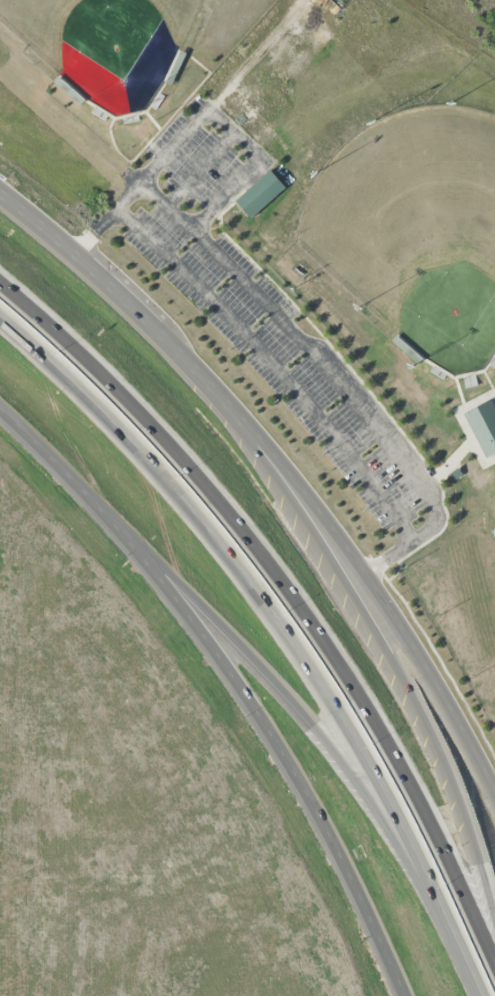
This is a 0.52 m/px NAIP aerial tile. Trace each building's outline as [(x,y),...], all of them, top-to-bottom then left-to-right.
[(285,187),(269,170),(235,202),(251,219),(285,187)] [(494,453),(494,414),(488,401),(461,415),(484,459),(494,453)]
